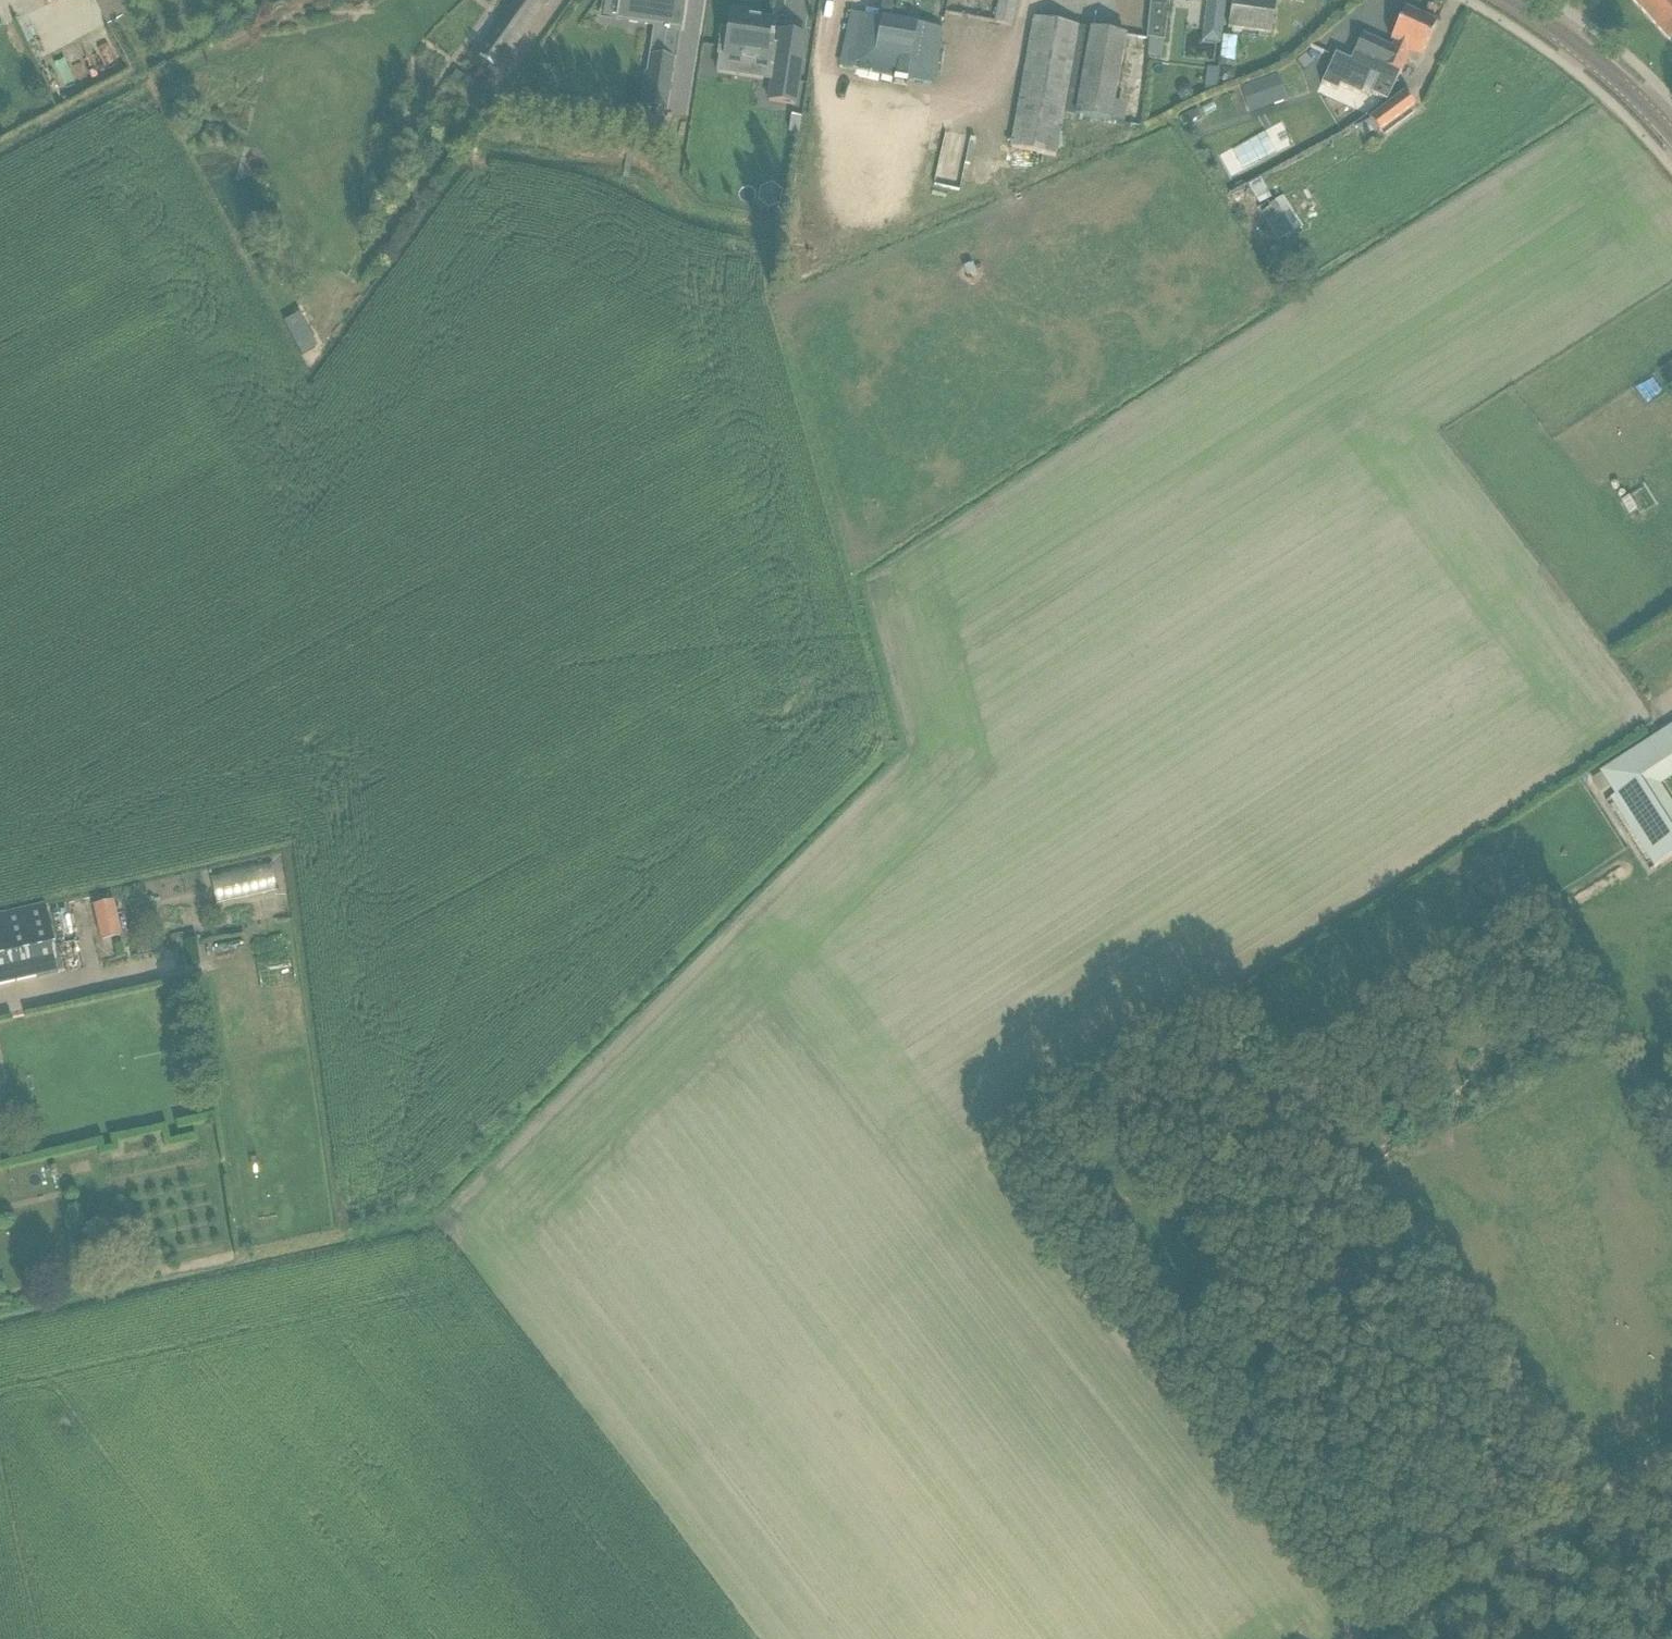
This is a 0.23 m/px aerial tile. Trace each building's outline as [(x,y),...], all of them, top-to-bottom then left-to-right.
[(686,0),(619,0),(619,1),(631,3),(628,22),(682,30),(686,0)] [(878,17),(889,19),(893,0),(882,0),(878,17)] [(1011,26),(1016,0),(999,0),(995,23),(1011,26)] [(1145,56),(1160,58),(1168,4),(1168,0),(1150,0),(1146,37),(1147,37),(1147,41),(1145,56)] [(1222,45),(1227,0),(1208,0),(1202,43),(1222,45)] [(1229,29),(1272,35),(1276,0),(1232,0),(1229,29)] [(1645,15),(1662,0),(1631,0),(1645,15)] [(1645,15),(1671,43),(1671,42),(1671,0),(1662,0),(1645,15)] [(893,6),(890,20),(902,22),(905,8),(893,6)] [(1394,44),(1391,50),(1384,66),(1399,73),(1400,73),(1409,52),(1421,57),(1436,25),(1404,10),(1390,42),(1394,44)] [(853,49),(847,70),(895,79),(899,58),(909,60),(905,80),(932,85),(936,64),(942,30),(902,22),(890,20),(889,19),(878,17),(859,13),(853,49)] [(497,69),(527,29),(506,14),(477,55),(497,69)] [(728,33),(724,59),(776,68),(774,83),(779,84),(776,105),(802,109),(809,64),(782,60),(779,56),(783,28),(756,24),(757,18),(737,15),(734,34),(728,33)] [(1035,20),(1010,150),(1055,157),(1062,114),(1074,116),(1075,107),(1090,30),(1035,20)] [(1075,107),(1074,116),(1111,123),(1125,37),(1090,30),(1075,107)] [(1384,66),(1391,50),(1361,36),(1350,62),(1335,55),(1321,85),(1337,92),(1340,87),(1360,97),(1370,76),(1378,79),(1371,95),(1386,102),(1399,73),(1384,66)] [(1305,56),(1297,62),(1300,66),(1304,71),(1312,64),(1309,61),(1305,56)] [(665,113),(673,61),(650,57),(647,74),(645,73),(639,109),(665,113)] [(1221,69),(1220,83),(1233,84),(1234,71),(1221,69)] [(1268,94),(1272,105),(1284,101),(1276,79),(1239,91),(1243,103),(1268,94)] [(1179,89),(1177,94),(1180,100),(1185,101),(1191,98),(1192,93),(1189,88),(1184,86),(1179,89)] [(1402,94),(1368,120),(1379,135),(1414,110),(1402,94)] [(1196,120),(1196,119),(1200,117),(1196,112),(1193,114),(1192,113),(1180,119),(1184,127),(1196,120)] [(791,118),(788,134),(798,135),(800,119),(791,118)] [(1278,240),(1303,227),(1285,195),(1260,209),(1278,240)] [(301,313),(284,322),(301,355),(318,346),(301,313)] [(303,360),(302,360),(310,374),(313,372),(323,361),(321,357),(318,352),(303,360)] [(1601,773),(1602,775),(1594,780),(1593,783),(1601,795),(1611,789),(1616,796),(1610,800),(1654,869),(1671,857),(1671,828),(1644,784),(1671,767),(1671,727),(1601,773)] [(121,937),(113,901),(91,906),(100,942),(121,937)] [(60,974),(45,907),(0,917),(0,987),(60,974)] [(260,967),(262,985),(296,981),(294,963),(260,967)] [(1381,1128),(1368,1136),(1377,1151),(1390,1143),(1381,1128)]
